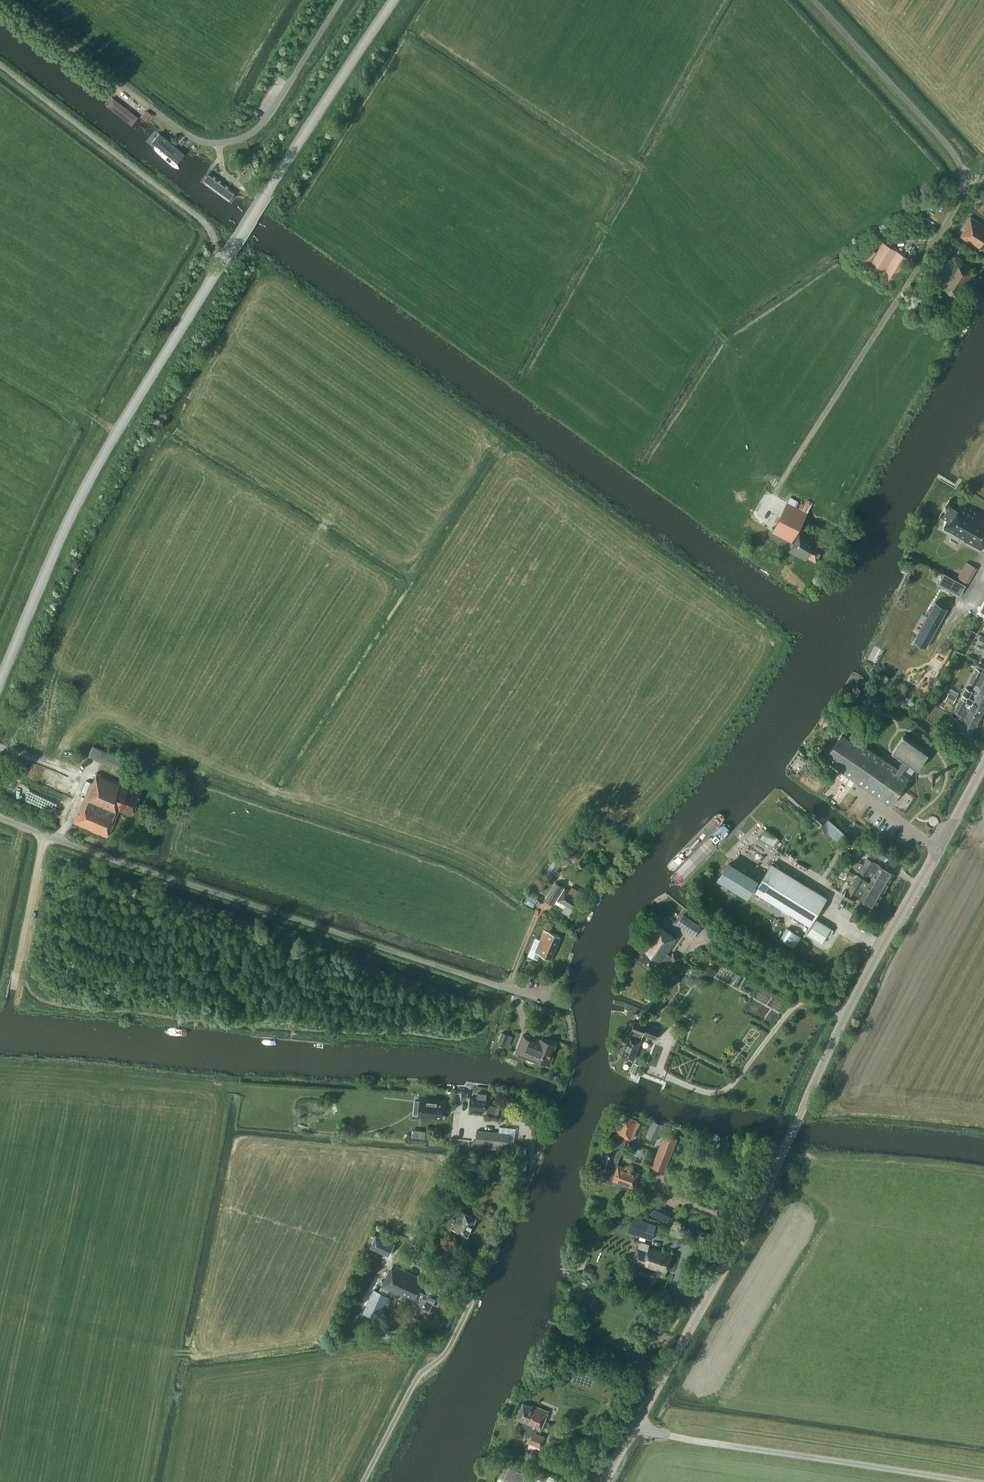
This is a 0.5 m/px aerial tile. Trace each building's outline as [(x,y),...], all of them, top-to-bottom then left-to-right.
[(101,84),(106,88),(110,83),(105,79),(101,84)] [(108,95),(100,105),(130,128),(138,118),(108,95)] [(146,108),(142,116),(149,120),(154,112),(146,108)] [(146,142),(176,164),(185,152),(154,130),(146,142)] [(251,166),(244,175),(249,179),(257,171),(251,166)] [(206,171),(198,182),(230,205),(238,194),(206,171)] [(970,217),(962,229),(964,230),(959,237),(980,250),(981,248),(983,250),(983,226),(970,217)] [(896,225),(899,230),(905,225),(902,221),(896,225)] [(893,286),(910,259),(883,242),(878,250),(866,268),(893,286)] [(856,261),(866,268),(878,250),(869,244),(856,261)] [(967,287),(975,273),(968,269),(969,268),(955,259),(942,281),(944,282),(940,288),(957,298),(964,286),(967,287)] [(963,504),(962,506),(950,499),(940,516),(949,521),(944,530),(982,550),(983,546),(983,516),(963,504)] [(788,503),(773,532),(792,542),(807,513),(788,503)] [(816,562),(825,546),(817,542),(817,541),(801,531),(790,551),(806,560),(808,557),(816,562)] [(960,576),(971,581),(978,564),(967,559),(960,576)] [(944,573),(938,583),(949,590),(955,579),(944,573)] [(935,601),(914,640),(926,647),(947,608),(935,601)] [(979,677),(983,680),(983,671),(983,670),(982,671),(977,669),(974,674),(979,677)] [(979,677),(974,674),(970,682),(975,684),(973,688),(979,691),(979,690),(983,693),(983,680),(979,677)] [(972,692),(966,689),(963,695),(969,698),(972,692)] [(979,691),(974,701),(983,706),(983,693),(979,690),(979,691)] [(945,698),(953,702),(957,696),(949,692),(945,698)] [(964,708),(969,710),(981,716),(983,710),(983,706),(974,701),(973,704),(966,700),(966,701),(961,699),(958,705),(964,708)] [(961,714),(964,708),(958,705),(955,711),(957,713),(961,714)] [(853,708),(843,715),(847,721),(857,714),(853,708)] [(976,727),(981,716),(969,710),(964,708),(961,714),(957,713),(955,717),(959,719),(959,718),(964,721),(976,727)] [(976,727),(964,721),(959,718),(959,719),(955,717),(952,716),(949,722),(951,723),(949,726),(954,728),(971,736),(976,727)] [(834,763),(840,767),(842,765),(844,767),(852,755),(856,758),(864,746),(852,738),(850,741),(841,735),(828,754),(836,760),(834,763)] [(897,769),(864,746),(856,758),(852,755),(844,767),(842,765),(840,767),(891,803),(909,777),(901,772),(908,762),(917,768),(928,753),(903,736),(892,751),(904,759),(897,769)] [(126,761),(92,746),(87,757),(122,772),(126,761)] [(96,773),(92,783),(75,823),(106,836),(117,810),(130,815),(139,793),(127,787),(127,786),(96,773)] [(822,827),(840,843),(846,836),(828,820),(822,827)] [(766,827),(761,836),(776,843),(780,835),(766,827)] [(877,843),(871,853),(884,861),(890,851),(877,843)] [(863,865),(871,869),(869,871),(875,873),(890,882),(894,873),(868,858),(863,865)] [(747,894),(756,880),(729,863),(719,878),(747,894)] [(827,897),(771,863),(754,891),(810,925),(827,897)] [(869,871),(871,869),(863,865),(860,871),(867,875),(869,871)] [(875,873),(870,881),(885,890),(890,882),(875,873)] [(859,888),(860,887),(880,898),(885,890),(870,881),(858,875),(852,884),(859,888)] [(553,905),(564,887),(555,882),(544,899),(553,905)] [(852,884),(848,891),(847,890),(843,896),(853,902),(857,896),(875,906),(880,898),(860,887),(859,888),(852,884)] [(581,891),(571,886),(569,889),(566,888),(557,903),(565,908),(567,904),(571,907),(577,897),(581,891)] [(683,914),(675,924),(693,937),(700,926),(683,914)] [(775,918),(770,925),(778,930),(782,922),(775,918)] [(824,936),(827,938),(832,932),(814,920),(806,934),(819,943),(824,936)] [(549,921),(546,927),(551,930),(554,923),(549,921)] [(676,938),(657,925),(642,948),(644,949),(636,959),(654,972),(659,964),(660,965),(665,959),(668,961),(666,964),(673,969),(681,958),(674,953),(671,956),(668,954),(679,938),(678,936),(676,938)] [(546,929),(541,940),(535,938),(527,955),(537,959),(540,953),(551,958),(561,936),(546,929)] [(635,1021),(622,1055),(634,1059),(643,1034),(656,1039),(660,1027),(650,1023),(649,1026),(635,1021)] [(505,1044),(509,1034),(502,1032),(498,1041),(505,1044)] [(541,1040),(524,1033),(516,1053),(517,1052),(540,1061),(542,1063),(545,1064),(547,1063),(550,1061),(551,1059),(550,1056),(555,1044),(542,1038),(541,1040)] [(498,1114),(500,1106),(488,1104),(486,1103),(487,1093),(477,1092),(477,1097),(471,1097),(470,1107),(487,1109),(486,1112),(498,1114)] [(421,1100),(419,1114),(442,1117),(443,1102),(421,1100)] [(636,1122),(624,1118),(617,1135),(620,1136),(614,1152),(606,1149),(598,1170),(606,1173),(603,1181),(613,1185),(614,1181),(633,1188),(638,1175),(618,1167),(614,1166),(625,1138),(629,1139),(636,1122)] [(647,1137),(655,1140),(656,1140),(661,1127),(663,1124),(661,1123),(654,1121),(653,1120),(652,1120),(646,1136),(647,1137)] [(477,1130),(475,1142),(484,1142),(508,1145),(509,1133),(499,1132),(485,1130),(477,1130)] [(677,1139),(665,1134),(655,1158),(668,1163),(677,1139)] [(451,1204),(446,1214),(453,1217),(457,1208),(451,1204)] [(467,1235),(476,1218),(460,1210),(451,1227),(467,1235)] [(631,1217),(626,1232),(651,1240),(656,1225),(631,1217)] [(389,1256),(395,1243),(375,1234),(369,1247),(389,1256)] [(647,1252),(637,1249),(633,1261),(657,1269),(657,1267),(666,1270),(672,1253),(662,1250),(662,1251),(649,1246),(647,1252)] [(412,1302),(414,1302),(429,1309),(440,1286),(427,1280),(393,1264),(390,1271),(389,1270),(379,1292),(374,1290),(363,1312),(378,1319),(388,1296),(386,1295),(388,1290),(402,1297),(401,1299),(402,1300),(410,1304),(412,1303),(412,1302)] [(593,1268),(585,1265),(582,1274),(590,1277),(593,1268)] [(524,1421),(523,1422),(523,1424),(523,1425),(523,1426),(523,1427),(523,1429),(523,1430),(524,1431),(525,1432),(526,1433),(527,1434),(528,1435),(529,1435),(532,1436),(534,1432),(535,1432),(537,1428),(540,1430),(548,1411),(535,1405),(534,1407),(523,1402),(516,1418),(524,1421)] [(534,1432),(532,1436),(529,1443),(540,1448),(545,1436),(535,1432),(534,1432)] [(504,1477),(508,1479),(515,1481),(522,1481),(526,1473),(509,1466),(505,1474),(504,1477)]
